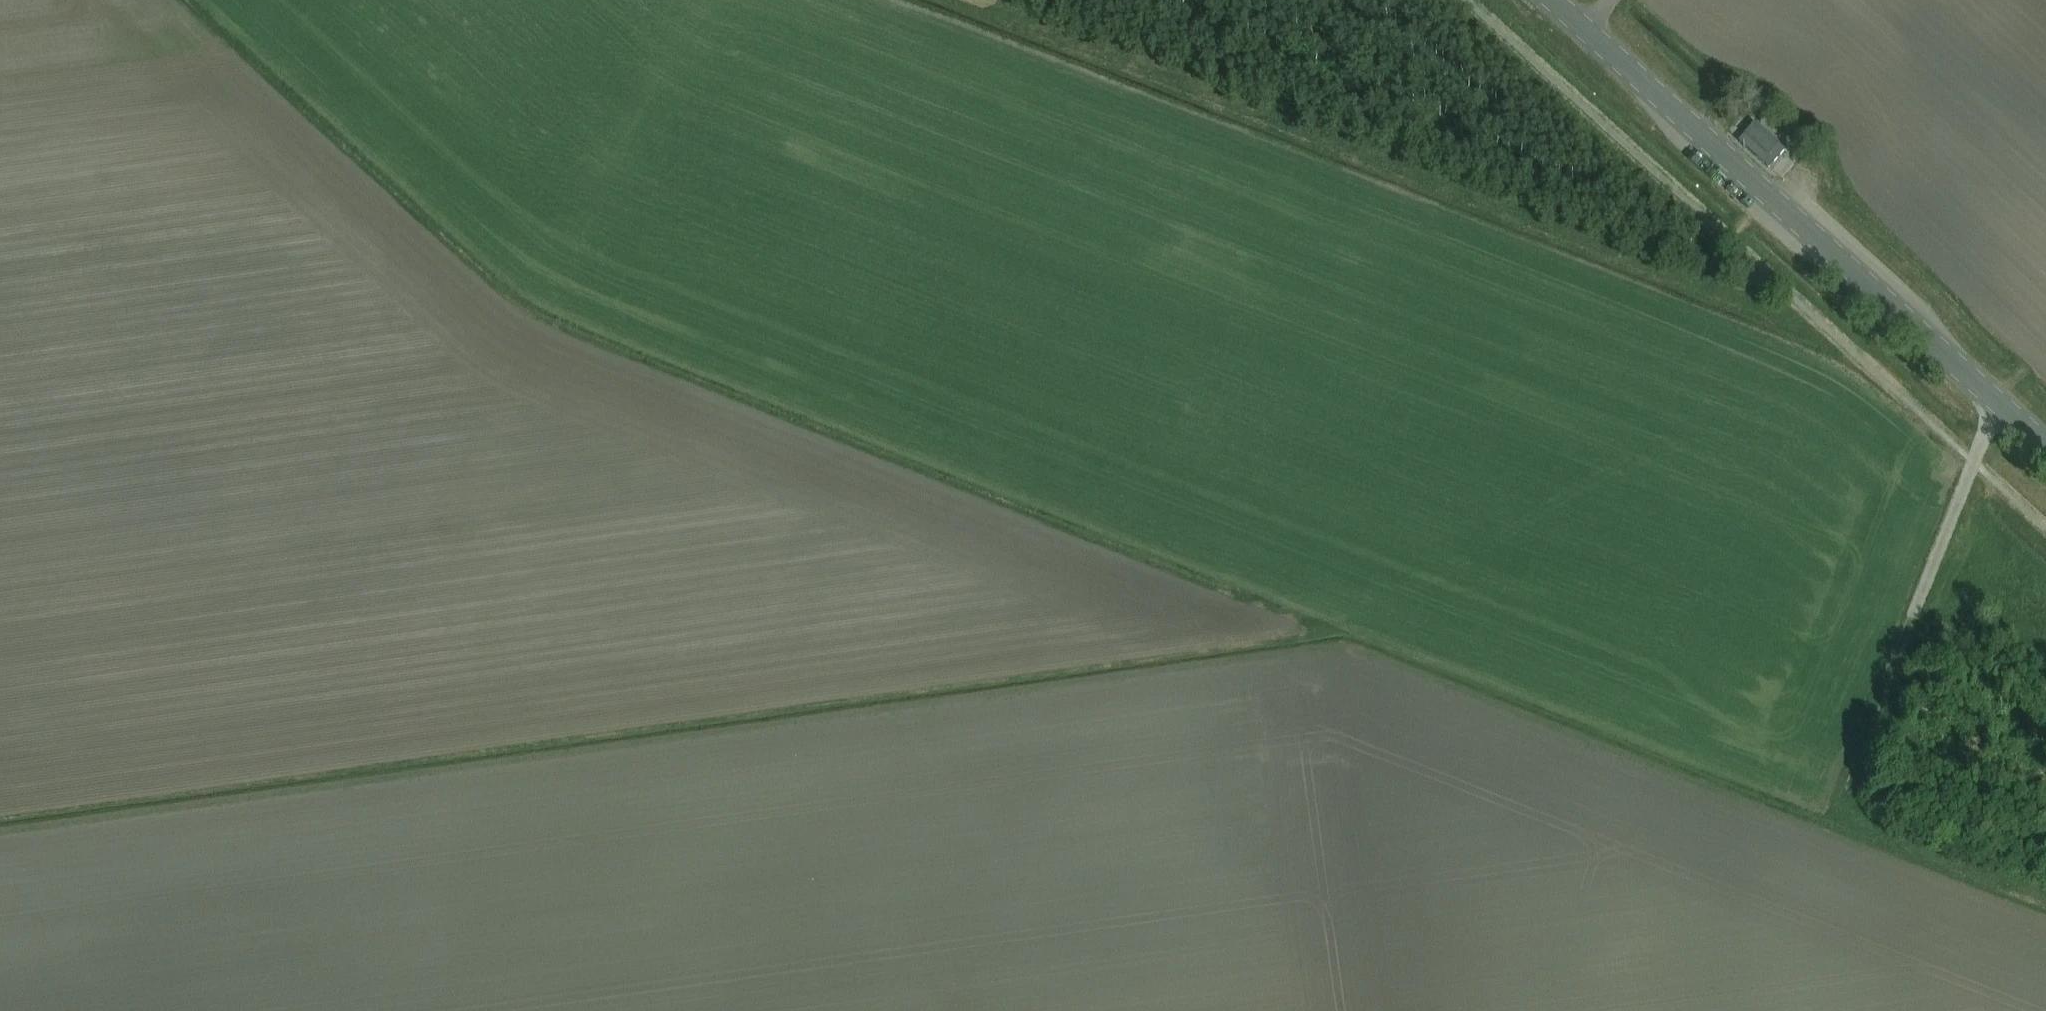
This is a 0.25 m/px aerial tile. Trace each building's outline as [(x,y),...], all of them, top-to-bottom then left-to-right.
[(1769,170),(1784,152),(1755,125),(1739,143),(1769,170)]
